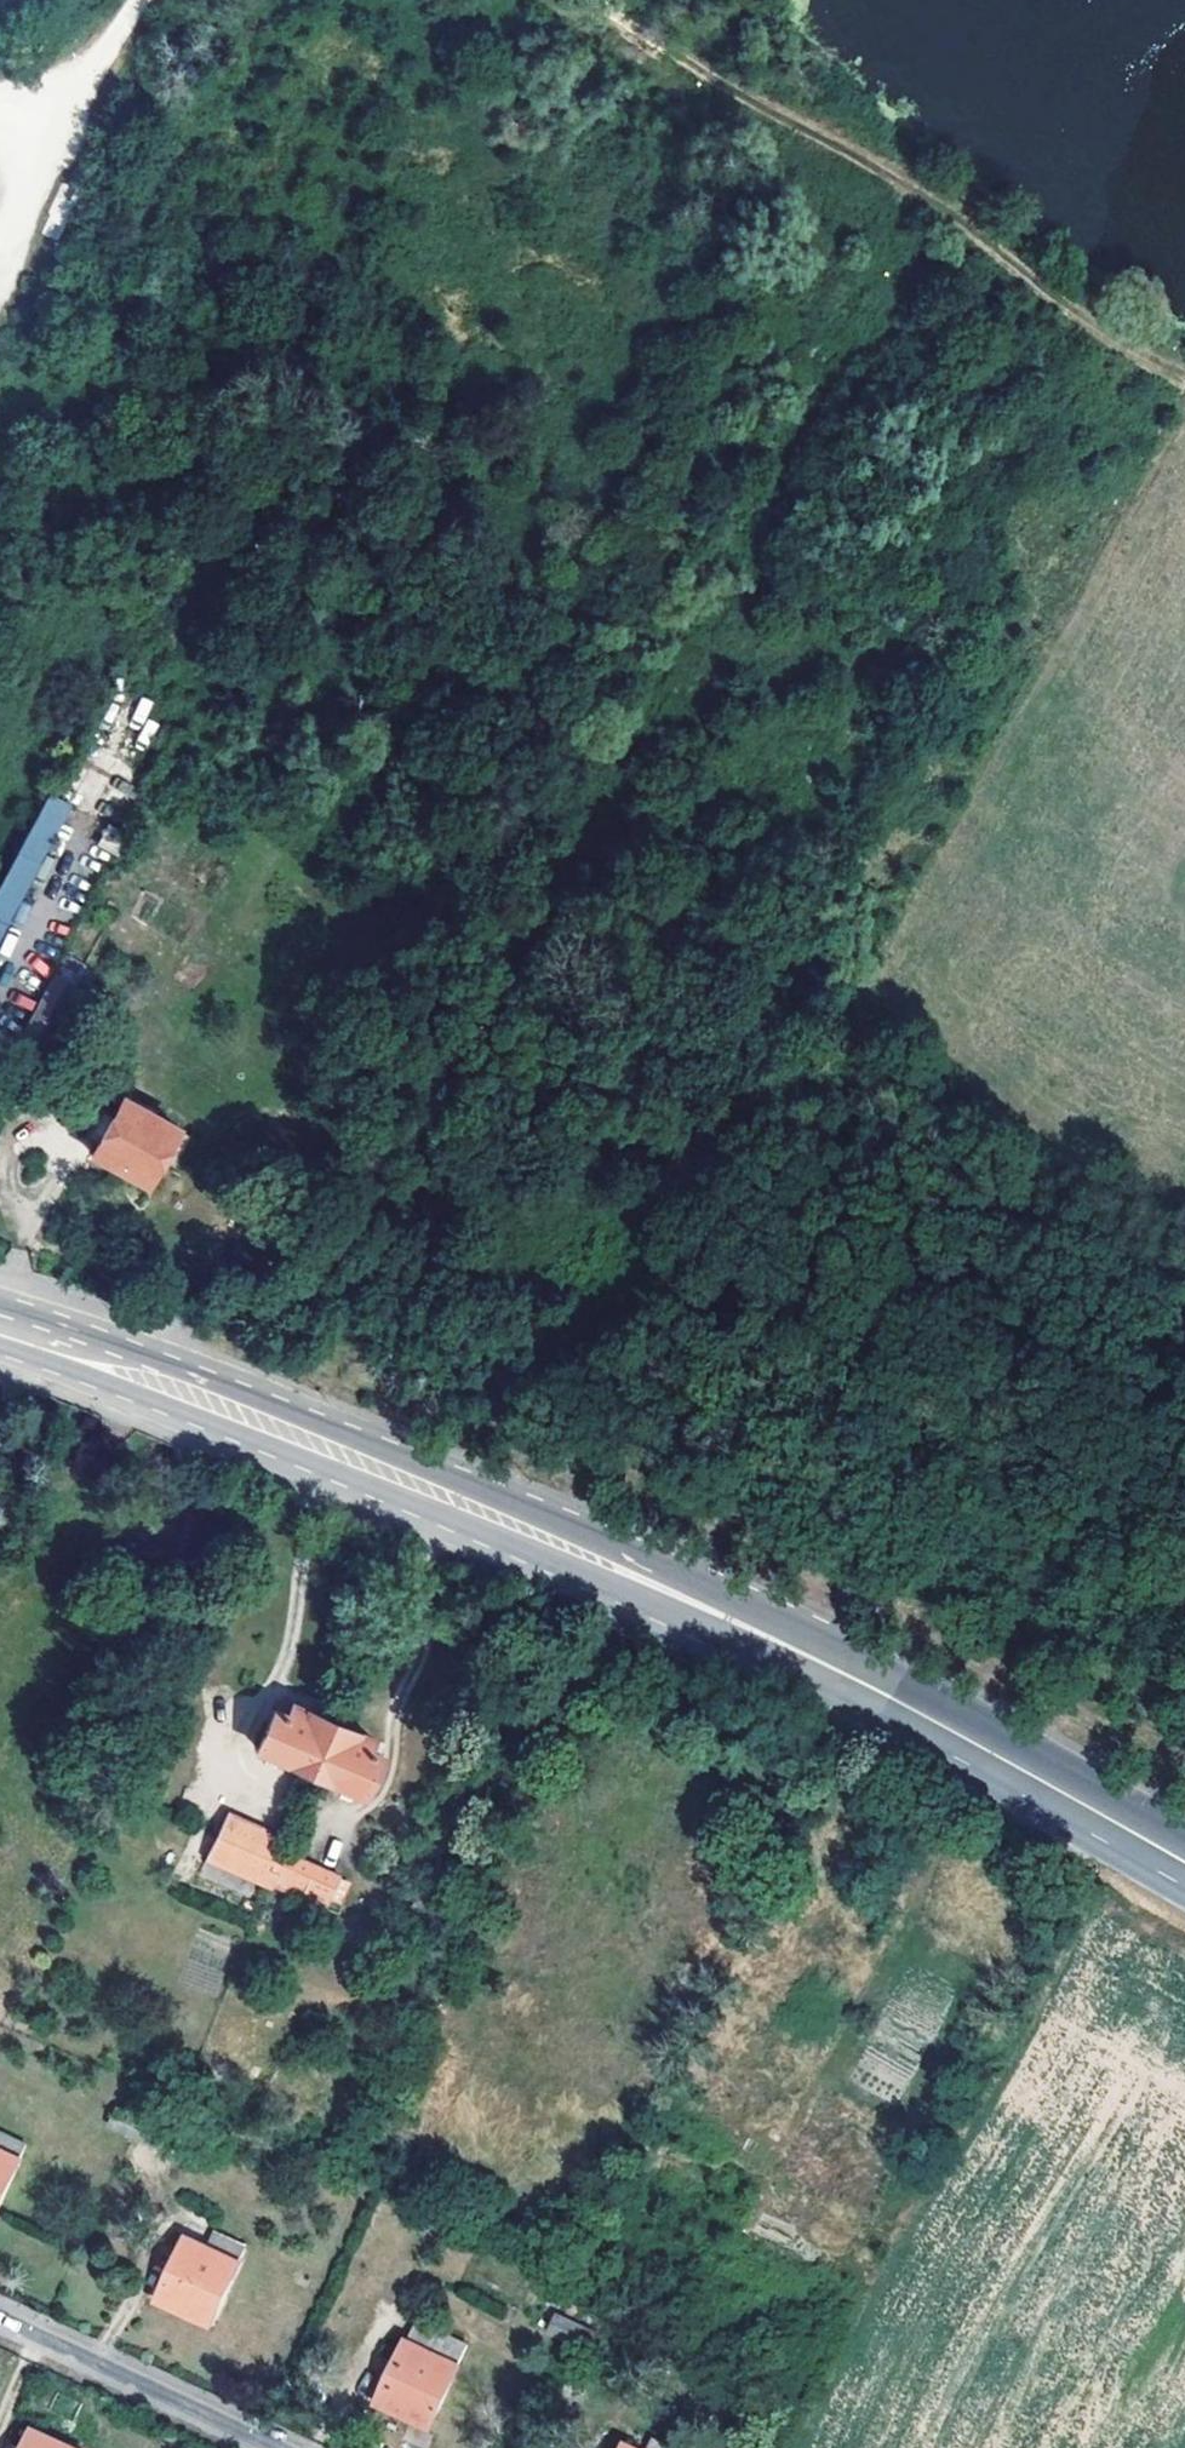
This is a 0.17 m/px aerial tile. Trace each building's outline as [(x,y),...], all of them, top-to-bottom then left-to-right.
[(178,685),(117,654),(76,734),(136,766),(178,685)] [(47,790),(0,879),(0,921),(6,924),(70,803),(47,790)] [(115,852),(125,834),(106,823),(97,842),(115,852)] [(61,953),(55,964),(76,976),(83,965),(61,953)] [(76,976),(55,964),(15,1040),(36,1050),(76,976)] [(89,1134),(98,1139),(90,1154),(147,1185),(173,1136),(116,1107),(111,1116),(101,1110),(89,1134)] [(267,1713),(250,1754),(357,1800),(374,1759),(362,1753),(367,1743),(284,1707),(279,1719),(267,1713)] [(257,1867),(243,1898),(264,1907),(277,1876),(339,1902),(345,1887),(336,1884),(338,1881),(273,1854),(277,1845),(213,1818),(202,1844),(257,1867)] [(0,2130),(0,2214),(31,2145),(0,2130)] [(255,2250),(227,2237),(219,2253),(194,2241),(166,2303),(219,2328),(255,2250)] [(609,2340),(566,2319),(558,2335),(601,2356),(609,2340)] [(474,2352),(420,2326),(383,2405),(438,2431),(474,2352)] [(33,2432),(26,2447),(66,2447),(33,2432)]
